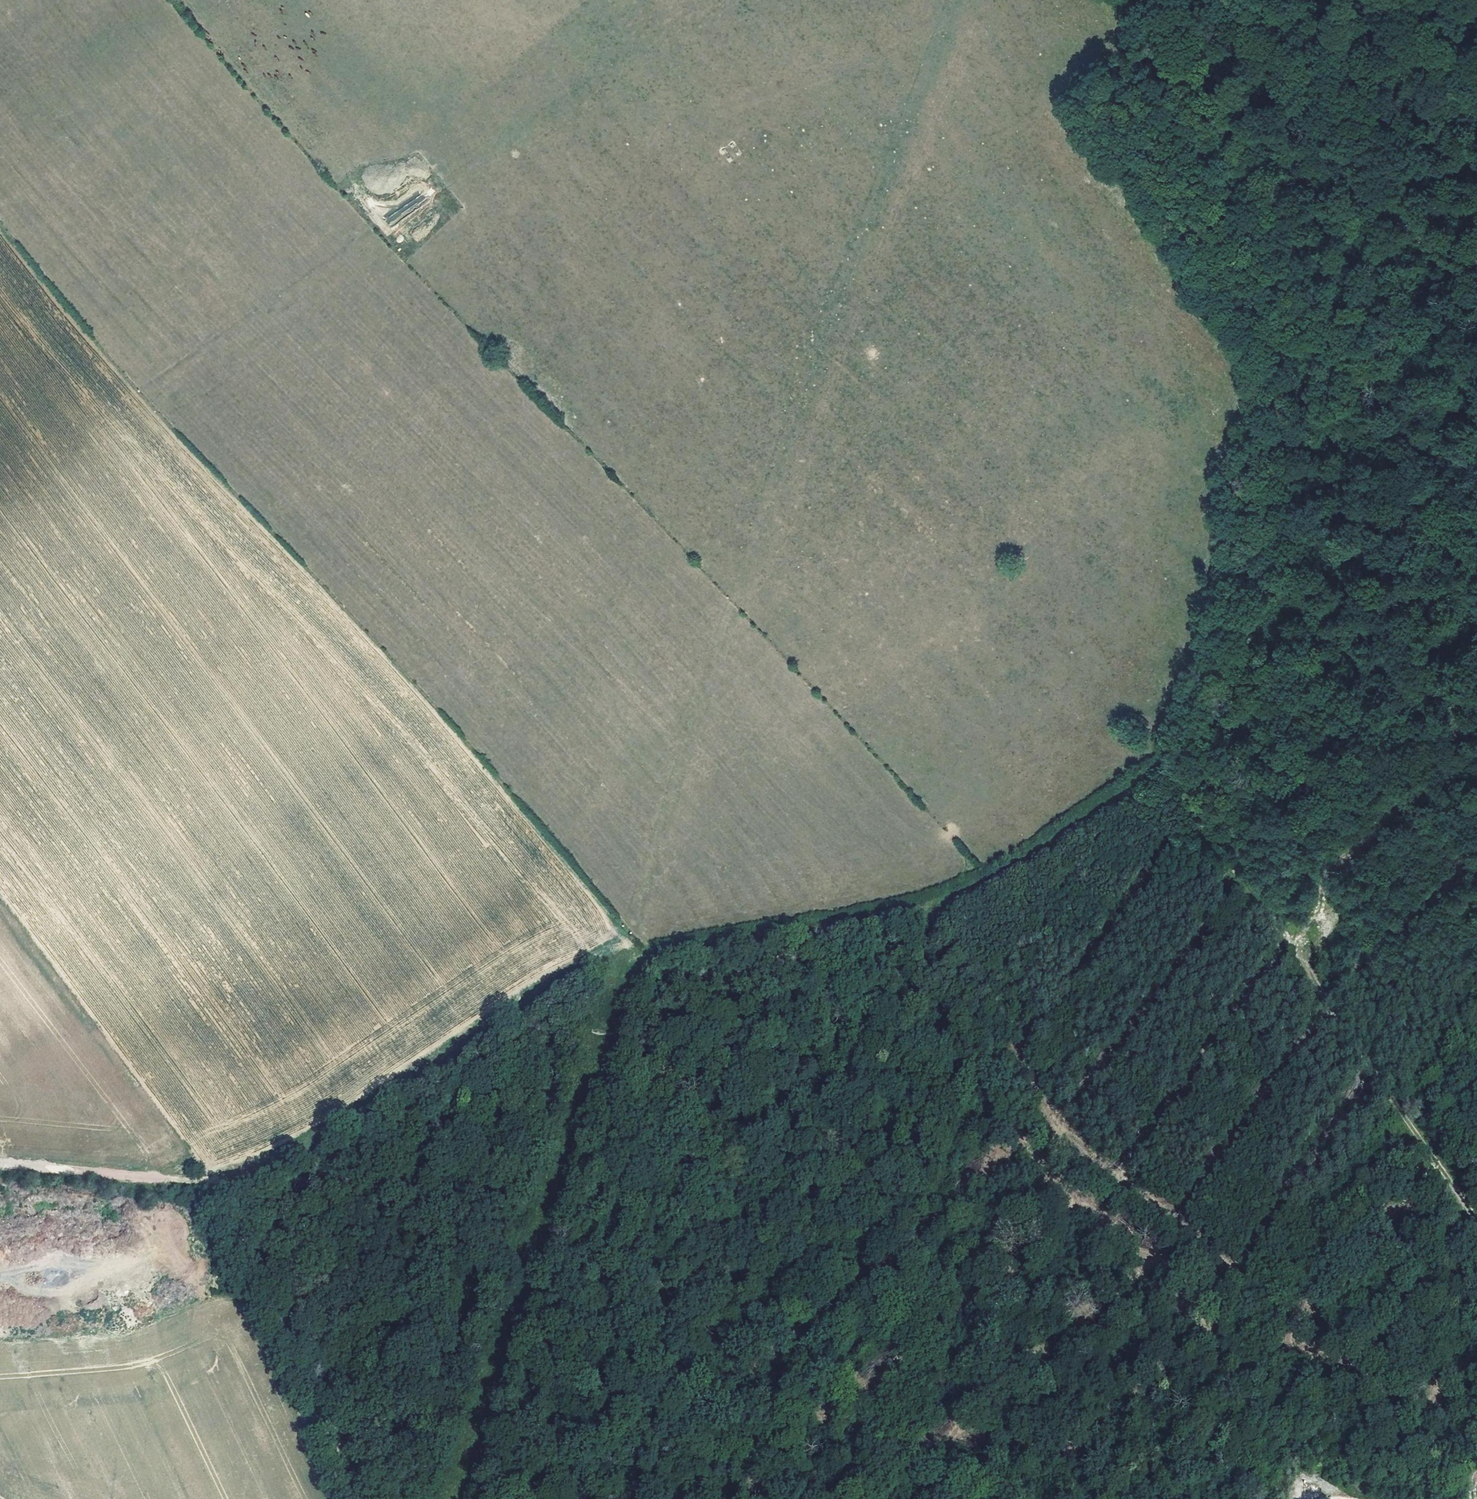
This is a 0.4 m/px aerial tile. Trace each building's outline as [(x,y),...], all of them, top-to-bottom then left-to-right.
[(406,205),(385,220),(389,226),(411,212),(406,205)]
